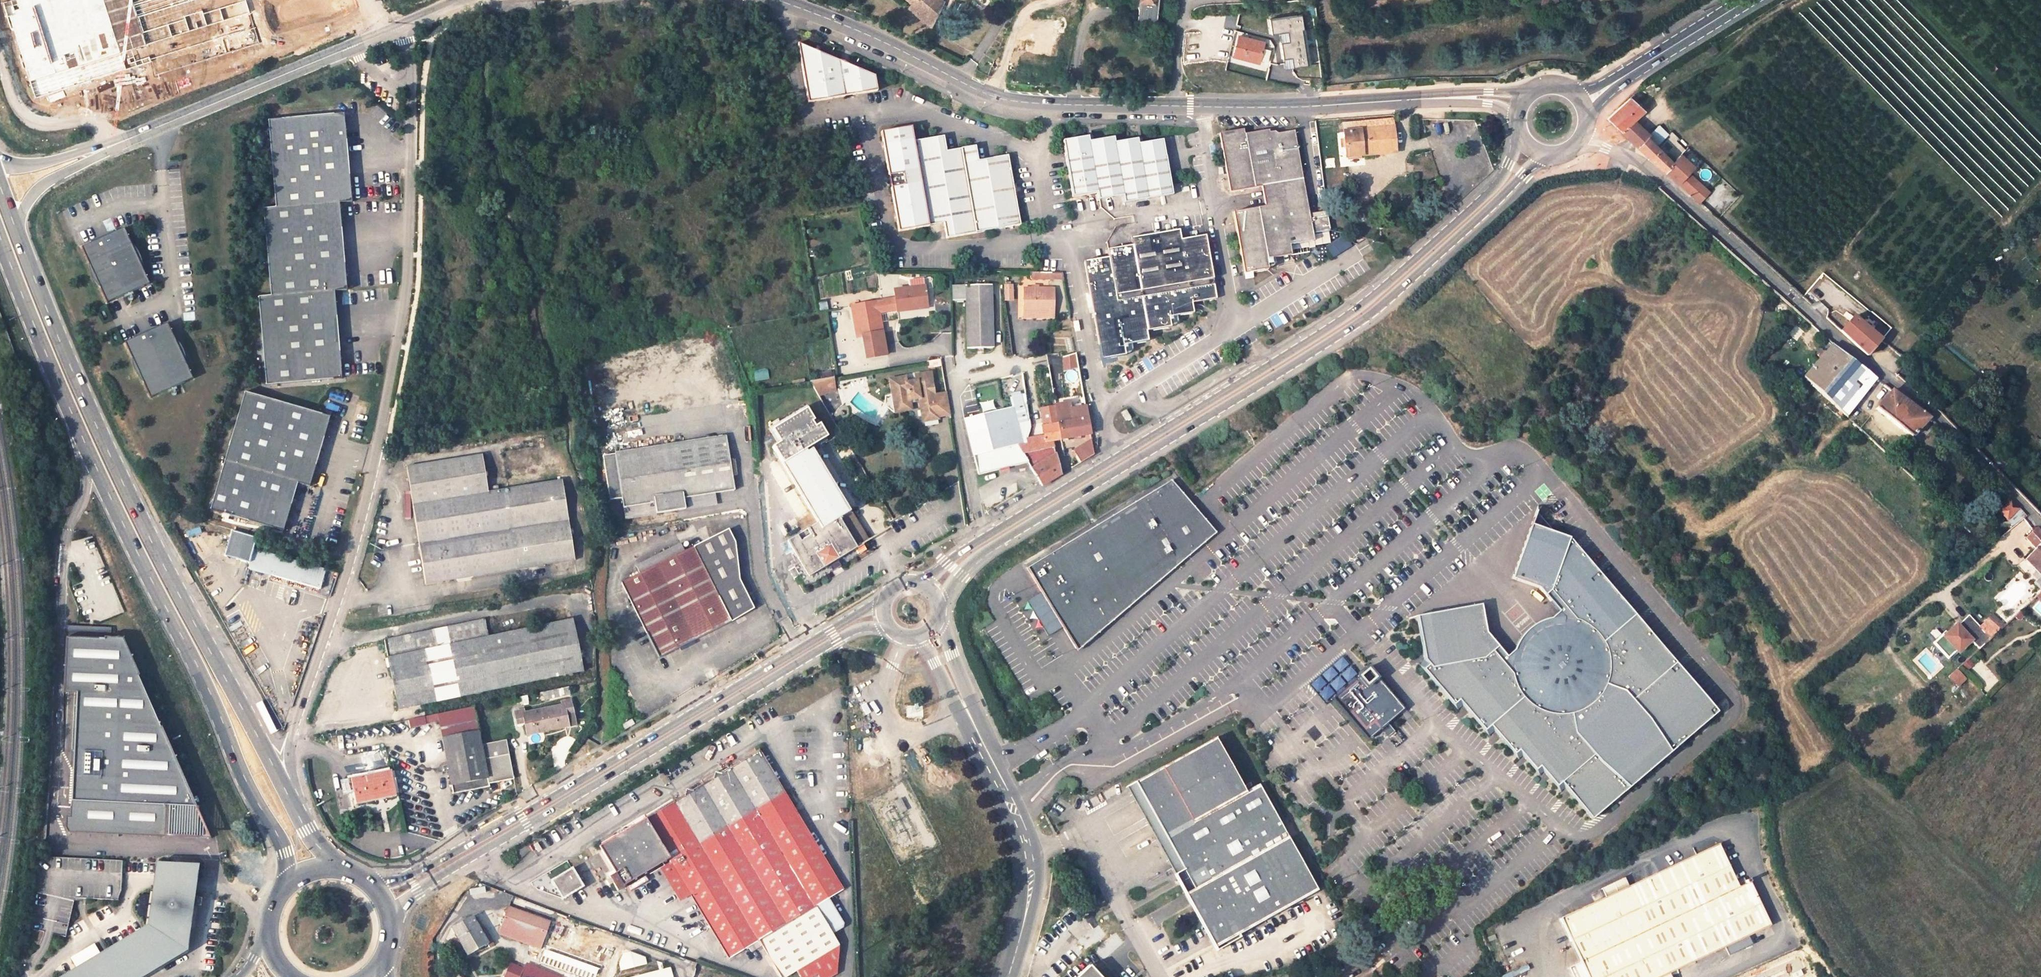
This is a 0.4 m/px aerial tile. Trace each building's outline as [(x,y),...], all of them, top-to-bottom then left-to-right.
[(2,3),(34,101),(151,64),(155,77),(260,43),(246,0),(12,0),(2,3)] [(912,6),(909,9),(929,27),(942,4),(938,0),(917,0),(912,6)] [(1138,1),(1136,16),(1155,19),(1158,0),(1138,0),(1138,1)] [(1322,80),(1315,20),(1303,22),(1305,37),(1297,38),(1298,45),(1305,45),(1310,82),(1322,80)] [(1259,64),(1264,45),(1236,37),(1231,56),(1259,64)] [(875,76),(798,44),(809,103),(878,91),(875,76)] [(1606,119),(1620,131),(1632,120),(1643,110),(1629,98),(1606,119)] [(349,114),(273,120),(280,209),(344,204),(356,203),(349,114)] [(1637,147),(1647,137),(1649,134),(1632,120),(1620,131),(1637,147)] [(1659,125),(1649,134),(1647,137),(1655,145),(1667,133),(1659,125)] [(910,126),(881,132),(898,232),(943,224),(946,239),(1020,225),(1007,155),(978,161),(975,146),(945,151),(943,136),(913,141),(910,126)] [(1342,132),(1344,157),(1394,152),(1391,128),(1342,132)] [(1291,130),(1276,133),(1273,131),(1266,132),(1266,131),(1242,135),(1241,131),(1215,136),(1227,193),(1261,187),(1266,207),(1231,214),(1243,274),(1268,270),(1267,268),(1272,267),(1274,264),(1273,258),(1290,255),(1289,246),(1314,241),(1313,233),(1330,230),(1326,211),(1309,214),(1291,130)] [(1125,203),(1172,195),(1163,139),(1138,143),(1137,138),(1112,142),(1111,137),(1086,141),(1085,136),(1061,140),(1072,197),(1097,192),(1099,202),(1124,196),(1125,203)] [(1664,155),(1647,137),(1637,147),(1676,182),(1685,171),(1691,165),(1679,154),(1671,162),(1664,155)] [(1676,182),(1683,188),(1688,181),(1692,177),(1685,171),(1676,182)] [(1696,199),(1701,193),(1695,187),(1688,181),(1683,188),(1696,199)] [(1699,183),(1695,187),(1701,193),(1705,189),(1699,183)] [(351,292),(344,204),(280,209),(268,210),(275,297),(338,292),(351,292)] [(128,231),(86,249),(106,291),(148,272),(128,231)] [(1216,296),(1205,237),(1181,241),(1179,231),(1131,239),(1132,245),(1107,250),(1109,257),(1082,263),(1102,359),(1125,355),(1125,352),(1131,351),(1133,350),(1132,343),(1148,340),(1147,330),(1170,326),(1170,324),(1176,323),(1178,321),(1177,314),(1193,310),(1191,301),(1216,296)] [(908,280),(909,288),(924,286),(923,278),(908,280)] [(994,348),(990,285),(952,287),(953,301),(965,301),(967,349),(994,348)] [(1002,285),(1003,300),(1011,299),(1010,285),(1002,285)] [(927,308),(924,286),(909,288),(895,289),(896,299),(877,302),(852,306),(856,337),(870,335),(881,333),(879,312),(897,308),(897,311),(927,308)] [(1023,288),(1023,313),(1052,313),(1052,288),(1023,288)] [(275,297),(262,298),(269,387),(345,381),(338,292),(275,297)] [(1772,346),(1803,377),(1832,344),(1833,343),(1801,314),(1772,346)] [(1848,337),(1867,354),(1880,339),(1860,322),(1848,337)] [(170,327),(128,345),(152,395),(194,376),(170,327)] [(881,333),(870,335),(873,359),(884,357),(881,333)] [(1866,371),(1832,344),(1803,377),(1859,428),(1876,407),(1912,436),(1929,418),(1901,397),(1866,371)] [(1063,357),(1064,372),(1078,367),(1076,353),(1063,357)] [(905,377),(890,379),(892,395),(894,395),(896,409),(907,408),(905,400),(918,398),(922,421),(937,418),(933,394),(929,395),(927,383),(931,382),(930,373),(915,376),(916,382),(906,383),(905,377)] [(833,377),(809,381),(819,396),(836,391),(833,377)] [(946,392),(933,394),(937,418),(950,416),(946,392)] [(335,419),(250,395),(231,462),(304,483),(316,486),(335,419)] [(1058,422),(1061,438),(1090,434),(1085,406),(1069,408),(1068,401),(1055,404),(1055,405),(1058,422)] [(1027,444),(1023,445),(1018,446),(1024,454),(1054,448),(1052,440),(1061,438),(1058,422),(1055,405),(1040,407),(1043,425),(1041,425),(1042,436),(1032,438),(1033,443),(1027,444)] [(1018,446),(1023,445),(1013,406),(964,418),(973,456),(974,456),(1018,446)] [(772,447),(782,464),(811,447),(827,437),(820,424),(815,427),(812,422),(814,421),(807,409),(781,424),(778,419),(769,424),(779,442),(772,447)] [(1130,417),(1125,409),(1122,411),(1124,415),(1125,417),(1126,419),(1130,417)] [(734,489),(726,436),(603,455),(610,499),(622,497),(624,507),(655,502),(656,513),(685,508),(683,497),(734,489)] [(1094,454),(1091,439),(1073,451),(1080,462),(1094,454)] [(979,474),(1027,462),(1040,482),(1060,470),(1057,460),(1054,448),(1024,454),(1018,446),(974,456),(979,474)] [(811,447),(782,464),(811,513),(813,516),(804,522),(807,529),(802,532),(782,544),(791,560),(797,556),(809,576),(828,565),(837,559),(868,541),(811,447)] [(483,455),(407,466),(410,489),(486,476),(483,455)] [(304,483),(231,462),(218,510),(291,531),(304,483)] [(486,476),(410,489),(425,584),(575,560),(562,479),(499,489),(498,483),(490,484),(491,490),(488,490),(486,476)] [(1169,478),(1025,566),(1073,644),(1105,624),(1106,626),(1216,533),(1169,478)] [(1998,510),(2007,519),(2019,508),(2010,499),(1998,510)] [(813,516),(811,513),(797,521),(802,532),(807,529),(804,522),(813,516)] [(1530,524),(1512,578),(1538,587),(1563,614),(1509,660),(1486,631),(1481,604),(1416,617),(1425,661),(1419,665),(1457,710),(1462,705),(1490,737),(1496,732),(1519,760),(1524,757),(1540,776),(1545,773),(1562,792),(1566,789),(1592,819),(1719,710),(1568,537),(1530,524)] [(707,527),(687,537),(689,540),(644,562),(648,570),(693,547),(713,537),(707,527)] [(2024,559),(2035,570),(2040,575),(2040,532),(2037,528),(2026,538),(2034,548),(2024,559)] [(262,537),(237,530),(230,555),(255,562),(258,550),(262,537)] [(739,578),(732,535),(724,532),(713,537),(693,547),(648,570),(621,583),(658,657),(754,609),(739,578)] [(1995,544),(1984,553),(1992,563),(2003,554),(1995,544)] [(255,562),(253,569),(324,589),(330,570),(258,550),(255,562)] [(837,559),(828,565),(835,576),(843,570),(837,559)] [(2035,570),(2023,581),(2037,595),(2040,592),(2040,591),(2040,575),(2035,570)] [(1993,614),(1989,618),(1999,630),(2004,625),(1993,614)] [(1945,634),(1936,643),(1950,658),(1958,651),(1961,655),(1974,643),(1979,648),(1999,630),(1989,618),(1980,626),(1971,616),(1961,625),(1959,623),(1946,635),(1945,634)] [(384,640),(398,709),(582,670),(580,657),(578,650),(572,619),(486,637),(482,619),(384,640)] [(72,799),(195,805),(174,757),(176,756),(163,726),(161,727),(123,640),(68,637),(65,684),(78,685),(78,693),(72,799)] [(1364,667),(1355,674),(1358,679),(1362,684),(1372,676),(1364,667)] [(1362,684),(1358,679),(1332,699),(1365,739),(1401,708),(1372,676),(1362,684)] [(78,685),(65,684),(65,692),(78,693),(78,685)] [(528,695),(519,697),(521,704),(530,702),(528,695)] [(515,712),(517,724),(525,722),(527,735),(548,731),(568,727),(565,713),(572,712),(570,700),(561,702),(562,704),(524,713),(523,710),(515,712)] [(442,737),(479,731),(474,706),(437,714),(438,721),(442,737)] [(409,720),(410,727),(438,721),(437,714),(409,720)] [(634,723),(631,719),(621,725),(624,729),(634,723)] [(481,744),(479,731),(442,737),(453,794),(490,787),(489,783),(514,778),(506,740),(481,744)] [(1130,786),(1162,846),(1169,841),(1225,942),(1265,920),(1291,905),(1318,890),(1259,785),(1246,792),(1216,738),(1189,753),(1130,786)] [(759,751),(599,846),(605,856),(616,874),(610,877),(617,889),(670,858),(672,862),(692,895),(730,958),(748,947),(759,940),(762,946),(781,976),(787,976),(797,971),(839,946),(832,934),(816,906),(829,898),(843,890),(759,751)] [(351,778),(356,803),(395,796),(390,771),(351,778)] [(1130,786),(1127,788),(1159,847),(1162,846),(1130,786)] [(195,805),(72,799),(70,831),(212,838),(201,814),(199,814),(199,806),(195,805)] [(906,810),(900,799),(894,802),(900,813),(906,810)] [(1214,946),(1215,948),(1225,942),(1169,841),(1162,846),(1159,847),(1171,869),(1185,894),(1191,905),(1206,932),(1214,946)] [(1748,936),(1771,925),(1750,882),(1739,887),(1719,844),(1628,887),(1605,898),(1560,919),(1587,976),(1662,976),(1669,974),(1725,947),(1748,936)] [(127,863),(39,858),(37,890),(30,931),(67,937),(75,898),(118,900),(125,893),(127,863)] [(660,869),(680,902),(692,895),(672,862),(660,869)] [(195,948),(199,867),(159,865),(156,922),(65,976),(146,976),(195,948)] [(575,874),(572,869),(552,881),(563,898),(582,886),(575,874)] [(1605,898),(1628,887),(1624,878),(1601,889),(1605,898)] [(832,934),(845,926),(829,898),(816,906),(832,934)] [(509,907),(503,925),(543,940),(550,922),(509,907)] [(472,916),(452,927),(467,954),(474,951),(488,943),(472,916)] [(1265,920),(1225,942),(1227,945),(1266,923),(1265,920)] [(610,952),(613,945),(554,924),(552,931),(610,952)] [(503,925),(500,932),(540,947),(543,940),(503,925)] [(608,958),(610,952),(552,931),(549,937),(608,958)] [(1752,944),(1748,936),(1725,947),(1729,955),(1752,944)] [(459,960),(463,958),(452,938),(448,941),(459,960)] [(748,947),(751,952),(762,946),(759,940),(748,947)] [(477,955),(490,947),(488,943),(474,951),(477,955)] [(547,944),(545,951),(603,972),(606,965),(547,944)] [(851,965),(839,946),(797,971),(800,976),(831,976),(851,965)] [(603,972),(545,951),(542,959),(547,960),(593,976),(601,976),(603,972)] [(620,970),(644,964),(641,951),(617,956),(620,970)] [(523,970),(509,965),(504,976),(520,976),(523,970)] [(525,965),(523,970),(520,976),(551,976),(525,965)] [(1089,966),(1077,976),(1100,976),(1089,966)]
